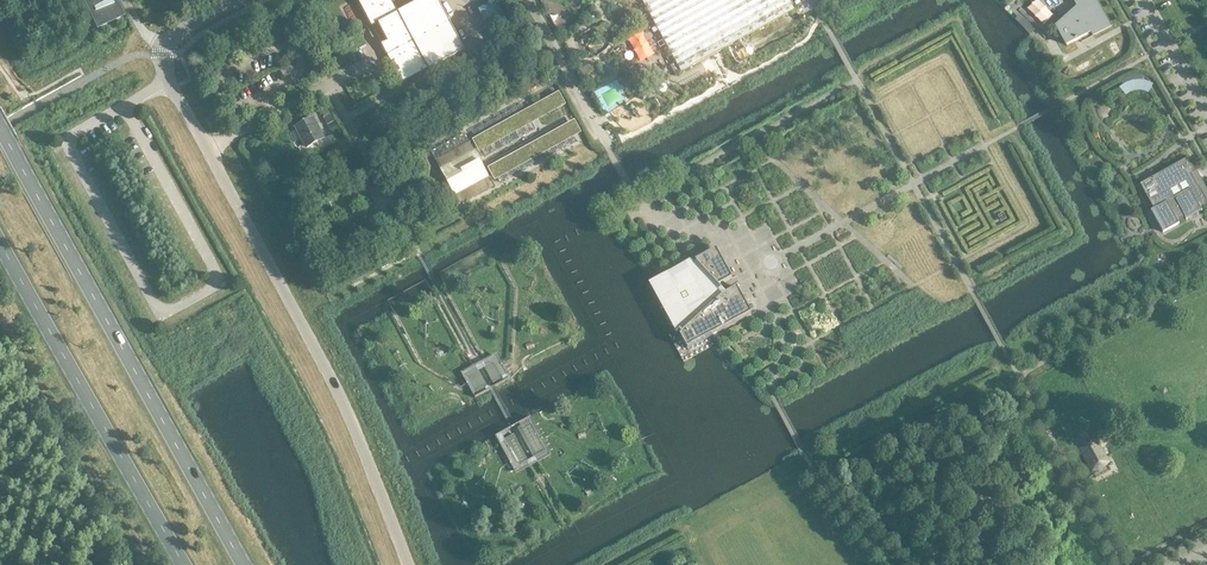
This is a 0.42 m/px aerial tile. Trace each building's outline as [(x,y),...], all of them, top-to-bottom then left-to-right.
[(87,4),(91,12),(93,10),(94,12),(91,14),(97,27),(121,18),(115,4),(113,5),(111,0),(112,0),(94,0),(87,4)] [(369,29),(376,26),(385,43),(379,47),(400,86),(426,72),(426,71),(463,52),(436,1),(400,21),(389,0),(354,0),(369,29)] [(795,14),(793,10),(788,0),(642,0),(682,74),(795,14)] [(1059,34),(1058,34),(1057,33),(1056,33),(1055,34),(1054,34),(1054,35),(1054,36),(1054,37),(1054,38),(1055,38),(1056,39),(1057,39),(1058,39),(1062,36),(1067,45),(1092,32),(1094,36),(1111,26),(1097,0),(1075,0),(1079,7),(1057,27),(1061,33),(1059,34)] [(506,18),(497,1),(480,11),(489,27),(506,18)] [(1133,90),(1130,83),(1125,86),(1128,92),(1133,90)] [(475,132),(488,157),(539,130),(525,105),(475,132)] [(424,159),(437,183),(442,179),(461,213),(471,207),(469,203),(473,201),(475,205),(486,199),(469,168),(467,165),(477,159),(465,137),(454,143),(453,139),(435,108),(425,114),(427,119),(424,121),(422,117),(421,116),(411,122),(429,156),(424,159)] [(314,118),(310,121),(297,128),(300,133),(307,147),(324,138),(314,118)] [(567,123),(492,163),(502,182),(577,142),(567,123)] [(1184,160),(1140,184),(1165,228),(1206,205),(1206,201),(1199,187),(1198,187),(1192,175),(1192,174),(1184,160)] [(752,314),(717,250),(661,281),(673,293),(671,295),(695,322),(681,336),(688,349),(752,314)] [(495,354),(460,373),(475,401),(492,391),(494,390),(498,388),(510,381),(495,354)] [(512,427),(494,437),(515,477),(552,457),(530,417),(516,425),(514,426),(512,427)] [(1097,440),(1091,441),(1085,444),(1080,449),(1093,471),(1099,470),(1105,467),(1109,462),(1097,440)]
